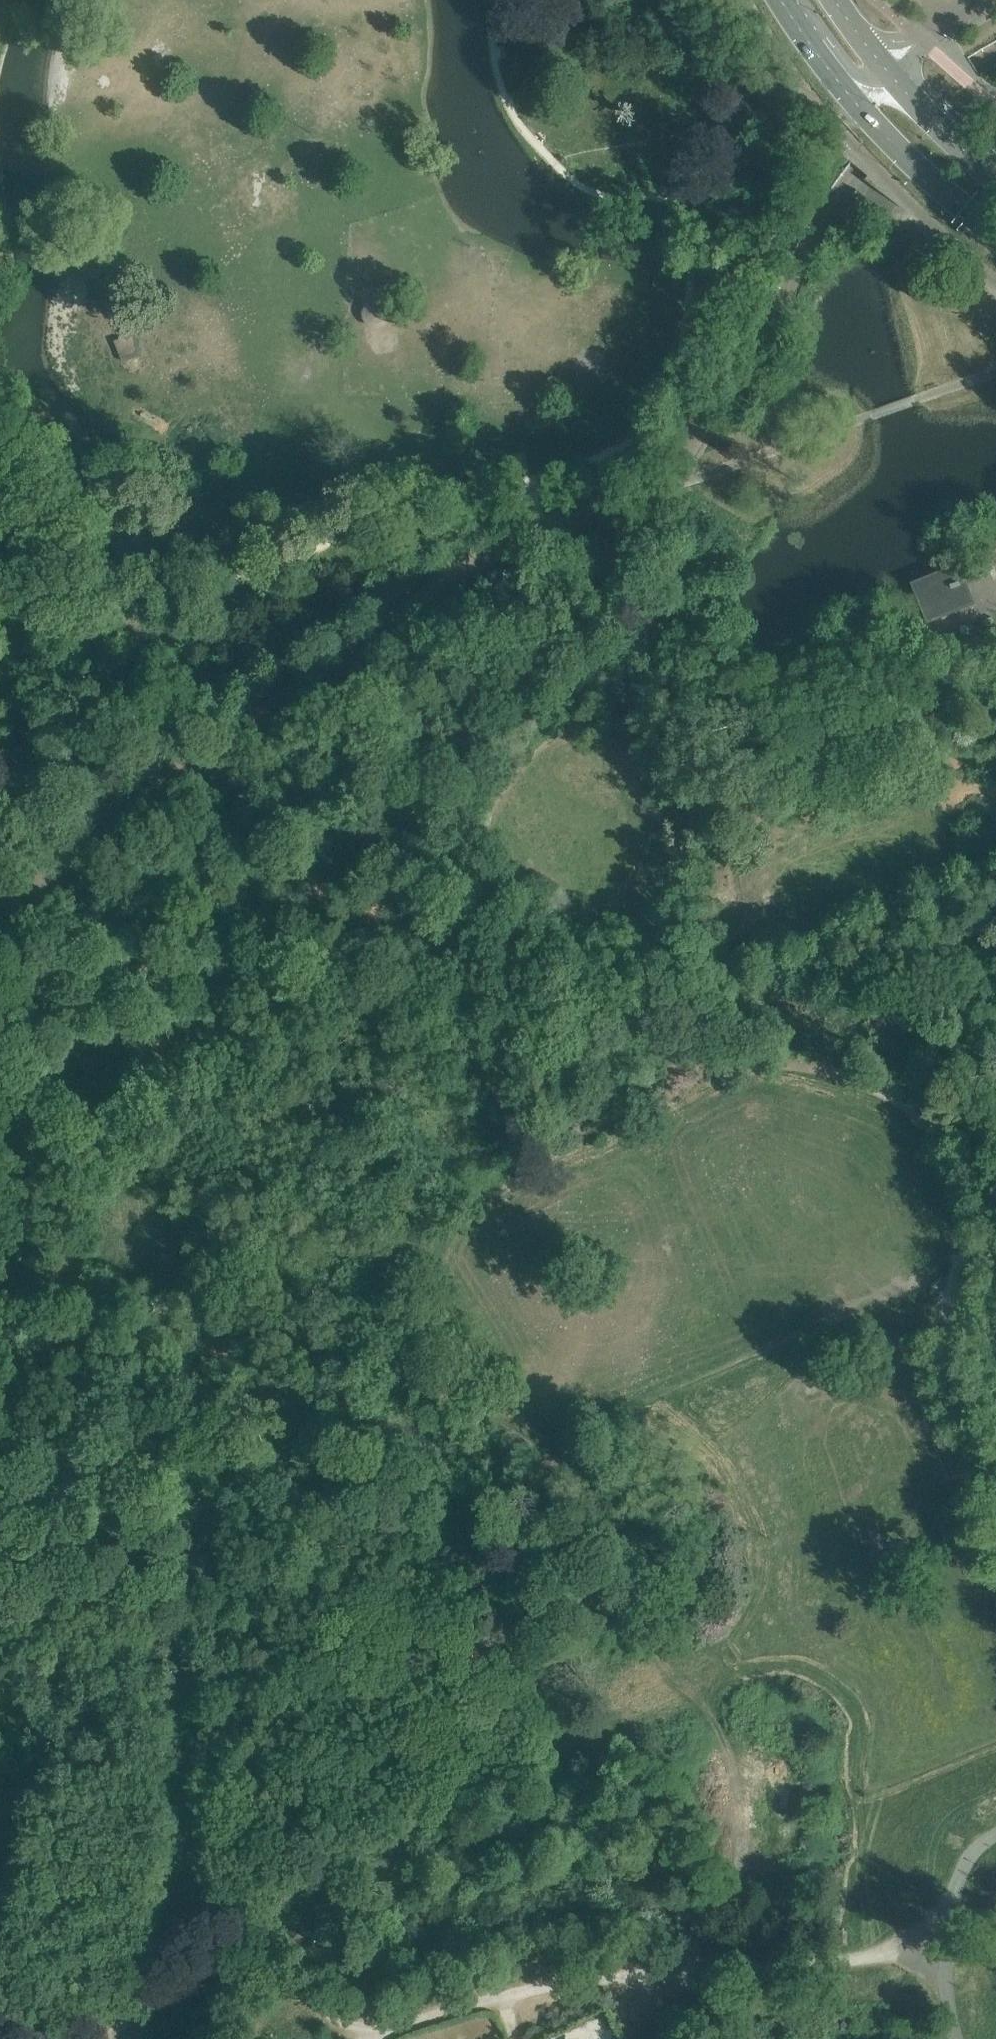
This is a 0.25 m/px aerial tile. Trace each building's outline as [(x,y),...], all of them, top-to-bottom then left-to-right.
[(391,317),(391,315),(391,313),(391,311),(390,309),(389,307),(387,305),(386,304),(384,303),(382,302),(380,301),(378,301),(376,301),(374,301),(372,302),(370,303),(368,304),(366,305),(365,307),(364,309),(363,311),(363,313),(363,315),(363,317),(363,319),(364,321),(365,323),(367,325),(368,326),(370,327),(372,328),(374,329),(376,329),(378,329),(380,329),(382,328),(384,327),(386,326),(387,325),(389,323),(390,321),(391,319),(391,317)] [(959,586),(951,567),(913,582),(929,622),(949,613),(949,612),(974,602),(972,598),(966,583),(959,586)]
